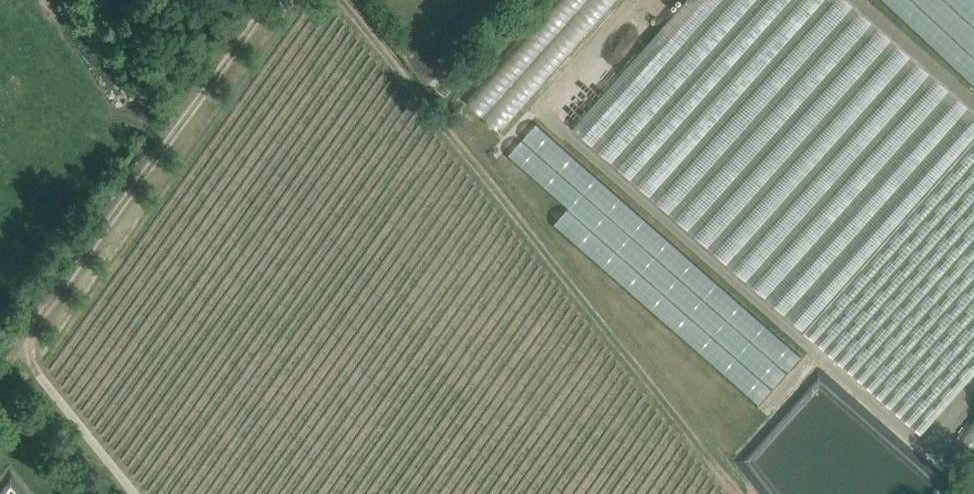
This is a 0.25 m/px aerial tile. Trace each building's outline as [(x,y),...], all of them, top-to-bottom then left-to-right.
[(467,103),(501,133),(618,0),(558,0),(467,103)] [(824,0),(687,0),(573,128),(650,196),(824,0)] [(650,196),(925,437),(973,381),(973,112),(846,0),(824,0),(650,196)] [(973,85),(973,0),(883,0),(973,85)] [(537,124),(509,157),(568,209),(554,226),(758,405),(775,388),(802,356),(537,124)] [(963,441),(973,448),(973,424),(963,441)]
